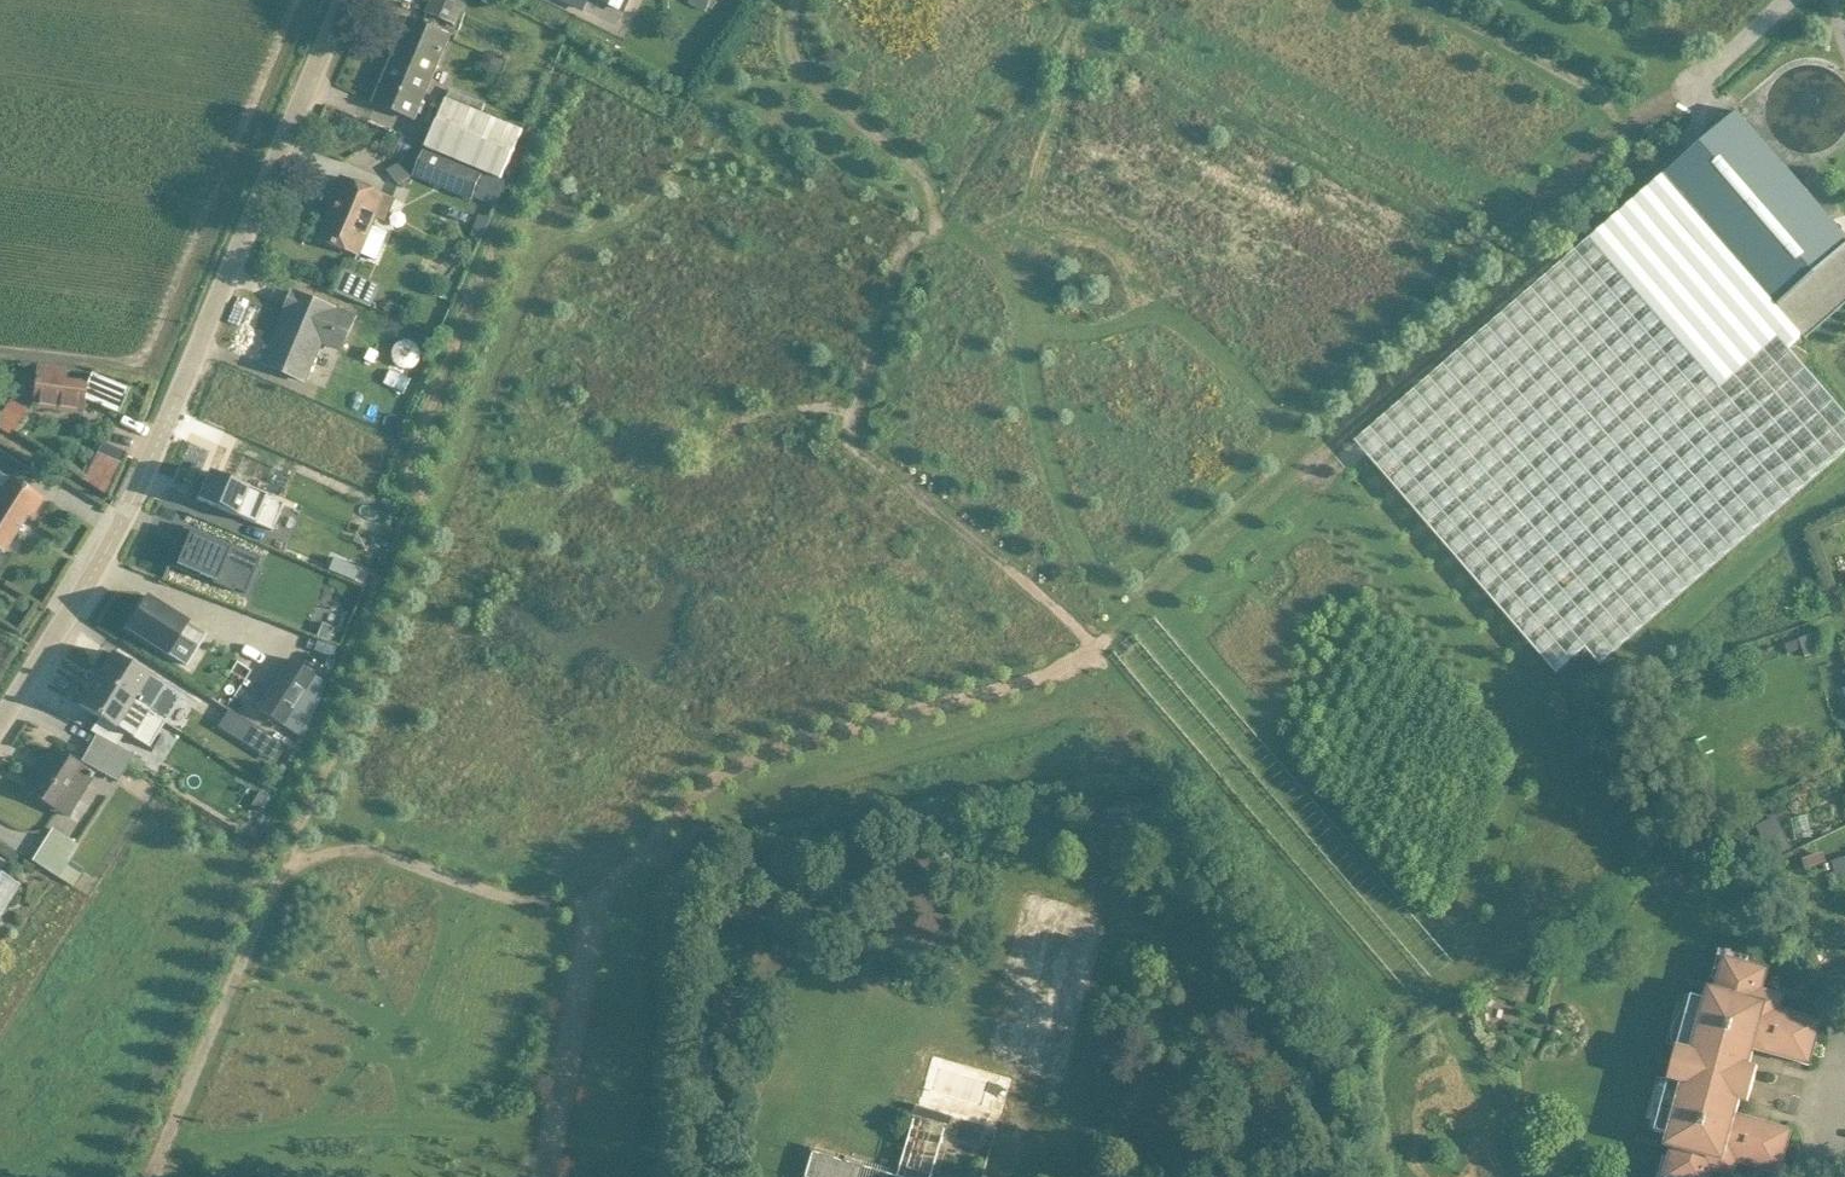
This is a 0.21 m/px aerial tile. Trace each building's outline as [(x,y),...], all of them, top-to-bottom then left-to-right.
[(630,0),(568,0),(617,25),(630,0)] [(370,98),(415,118),(451,37),(406,17),(370,98)] [(514,123),(448,97),(431,143),(496,168),(514,123)] [(1731,114),(1354,447),(1556,674),(1584,649),(1601,668),(1844,452),(1844,421),(1782,350),(1844,294),(1844,242),(1731,114)] [(390,194),(342,175),(315,241),(363,260),(390,194)] [(345,354),(360,316),(290,287),(260,360),(310,380),(325,346),(345,354)] [(83,403),(113,414),(127,389),(85,369),(31,363),(30,410),(80,415),(83,403)] [(18,443),(0,425),(0,462),(18,443)] [(100,429),(89,465),(113,473),(124,437),(100,429)] [(283,504),(208,472),(196,499),(272,531),(283,504)] [(3,553),(37,497),(7,479),(0,491),(0,551),(3,553)] [(229,593),(247,558),(188,529),(171,564),(229,593)] [(203,620),(210,606),(192,597),(185,611),(203,620)] [(146,600),(127,630),(167,654),(179,635),(198,647),(205,635),(146,600)] [(1790,622),(1793,636),(1829,628),(1826,614),(1790,622)] [(257,686),(287,706),(324,649),(293,629),(257,686)] [(110,655),(95,681),(164,723),(180,698),(110,655)] [(164,723),(95,681),(79,707),(98,719),(90,731),(115,747),(125,732),(149,747),(164,723)] [(18,790),(66,818),(93,771),(45,743),(18,790)] [(19,885),(0,873),(0,915),(19,885)] [(1725,957),(1716,991),(1707,989),(1704,1001),(1692,998),(1669,1081),(1658,1078),(1644,1130),(1669,1137),(1658,1176),(1711,1176),(1712,1175),(1720,1176),(1733,1176),(1737,1164),(1781,1176),(1793,1131),(1738,1116),(1742,1102),(1750,1104),(1759,1069),(1752,1067),(1755,1053),(1810,1068),(1822,1023),(1783,1012),(1787,997),(1764,991),(1770,970),(1725,957)] [(934,1051),(899,1169),(811,1144),(801,1176),(937,1176),(954,1118),(1002,1132),(1018,1076),(934,1051)]
